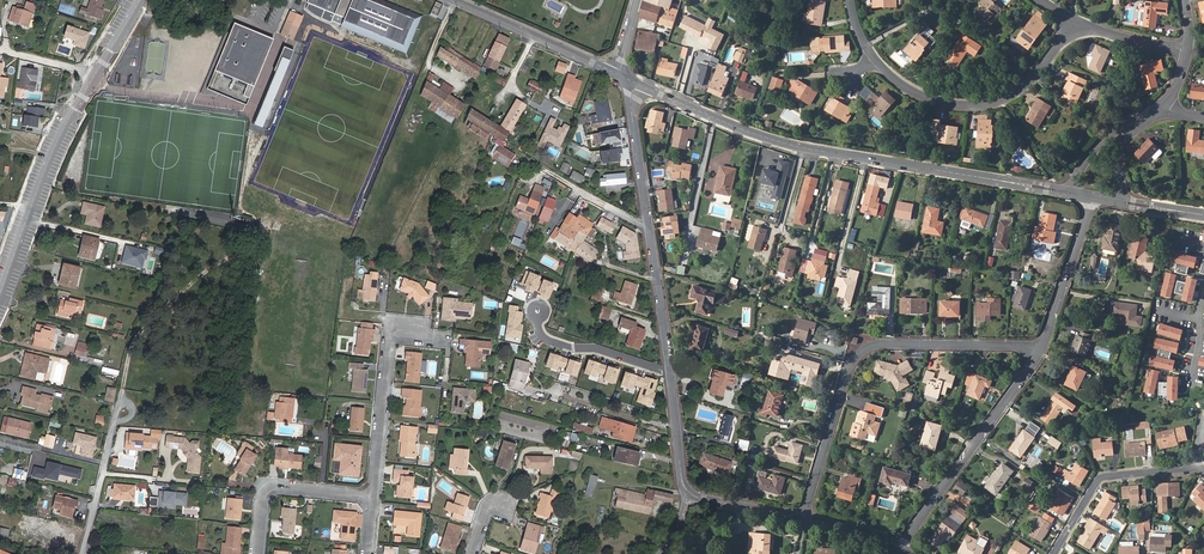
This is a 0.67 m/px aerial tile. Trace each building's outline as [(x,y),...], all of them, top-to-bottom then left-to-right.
[(87,9),(82,7),(80,12),(85,14),(101,19),(104,9),(100,8),(103,0),(90,0),(87,9)] [(375,0),(308,0),(306,3),(308,3),(305,8),(307,10),(309,12),(313,14),(320,18),(330,23),(331,20),(404,51),(418,18),(375,0)] [(639,17),(672,28),(678,10),(670,7),(670,8),(645,0),(644,0),(639,15),(639,17)] [(670,8),(670,7),(672,0),(645,0),(670,8)] [(818,26),(822,2),(812,0),(810,0),(806,24),(818,26)] [(982,2),(986,6),(985,7),(979,14),(988,21),(995,14),(1000,7),(995,3),(992,0),(984,0),(982,2)] [(1143,26),(1156,27),(1157,13),(1167,14),(1168,3),(1145,1),(1143,26)] [(437,19),(443,6),(439,4),(435,2),(429,15),(437,19)] [(9,21),(27,26),(31,13),(29,13),(32,4),(27,3),(24,11),(13,8),(9,21)] [(1004,10),(1000,7),(995,14),(998,17),(1004,10)] [(265,23),(268,10),(255,8),(253,21),(265,23)] [(302,15),(291,11),(281,34),(292,38),(302,15)] [(680,26),(691,32),(691,31),(694,32),(694,33),(700,36),(702,33),(706,25),(686,15),(680,26)] [(1035,37),(1037,38),(1048,25),(1036,15),(1018,39),(1028,47),(1035,37)] [(251,107),(276,40),(236,25),(232,36),(228,34),(214,72),(216,72),(207,97),(222,99),(223,96),(251,107)] [(711,28),(706,25),(702,33),(707,36),(711,28)] [(63,36),(74,40),(73,44),(84,48),(89,33),(67,26),(63,36)] [(723,34),(711,28),(707,36),(711,38),(707,45),(715,50),(723,34)] [(914,45),(926,32),(922,29),(911,42),(912,43),(914,45)] [(635,49),(655,53),(658,34),(639,30),(635,49)] [(906,50),(919,60),(927,51),(925,50),(931,44),(933,46),(937,42),(926,32),(914,45),(912,43),(906,50)] [(499,34),(495,42),(506,47),(510,40),(499,34)] [(947,58),(959,66),(969,52),(974,56),(981,47),(963,35),(947,58)] [(839,49),(839,52),(845,51),(844,39),(838,39),(838,37),(819,38),(812,39),(812,47),(820,47),(820,50),(827,50),(839,49)] [(1030,48),(1037,38),(1035,37),(1028,47),(1030,48)] [(506,47),(495,42),(484,66),(495,71),(506,47)] [(1088,68),(1099,74),(1111,51),(1096,44),(1090,55),(1093,57),(1088,68)] [(269,126),(297,50),(287,47),(278,71),(280,72),(261,123),(269,126)] [(437,56),(475,79),(477,74),(478,71),(480,68),(454,51),(455,50),(450,48),(447,51),(440,47),(437,56)] [(916,63),(919,60),(906,50),(904,52),(916,63)] [(658,73),(673,77),(676,65),(669,63),(670,60),(662,57),(658,73)] [(721,59),(707,91),(722,97),(730,78),(725,76),(725,74),(724,73),(728,62),(721,59)] [(1163,70),(1161,60),(1139,65),(1145,89),(1157,86),(1154,73),(1163,70)] [(558,63),(555,69),(564,72),(567,64),(558,61),(558,63)] [(691,84),(702,87),(707,67),(697,64),(691,84)] [(22,68),(19,88),(35,91),(36,81),(31,80),(33,69),(22,68)] [(475,79),(483,83),(483,82),(485,79),(487,76),(478,71),(477,74),(475,79)] [(752,100),(756,88),(744,83),(748,73),(744,71),(735,93),(752,100)] [(429,72),(426,81),(431,85),(435,76),(429,72)] [(1075,97),(1079,99),(1088,81),(1070,73),(1067,80),(1069,81),(1072,83),(1069,88),(1066,87),(1064,92),(1067,94),(1064,99),(1072,102),(1075,97)] [(131,85),(132,76),(119,74),(118,84),(131,85)] [(496,75),(494,80),(499,83),(503,85),(506,80),(496,75)] [(573,103),(580,82),(573,79),(574,77),(568,75),(560,98),(573,103)] [(767,90),(776,94),(780,83),(772,79),(767,90)] [(431,85),(426,81),(420,95),(440,107),(445,98),(447,95),(439,90),(436,87),(431,85)] [(542,88),(530,81),(527,87),(539,94),(542,88)] [(447,95),(448,95),(452,88),(444,82),(439,90),(447,95)] [(803,99),(802,101),(812,106),(818,93),(803,85),(802,88),(797,85),(793,83),(788,92),(792,94),(789,100),(795,102),(796,99),(797,97),(803,99)] [(1203,99),(1203,84),(1192,83),(1191,97),(1203,99)] [(873,94),(866,102),(881,116),(887,109),(885,107),(888,105),(890,107),(895,102),(885,93),(879,100),(873,94)] [(828,110),(834,113),(835,110),(849,117),(851,112),(853,107),(843,102),(845,98),(836,94),(828,110)] [(445,98),(440,107),(456,118),(458,118),(462,112),(465,106),(463,104),(450,97),(448,95),(447,95),(445,98)] [(503,121),(499,127),(509,133),(512,129),(524,110),(526,105),(522,103),(516,99),(511,109),(503,121)] [(608,100),(595,103),(599,123),(593,124),(594,129),(602,127),(601,123),(612,120),(608,100)] [(1036,131),(1043,121),(1050,111),(1037,102),(1030,111),(1032,113),(1030,116),(1029,115),(1023,123),(1036,131)] [(591,103),(583,108),(586,113),(594,108),(591,103)] [(657,127),(664,129),(664,126),(666,120),(661,119),(663,109),(652,106),(648,122),(658,124),(657,127)] [(22,126),(36,128),(38,117),(43,118),(45,109),(28,107),(27,116),(24,115),(22,126)] [(470,122),(467,128),(472,131),(483,137),(488,141),(491,135),(493,136),(496,127),(497,125),(480,114),(471,109),(466,119),(470,122)] [(835,110),(834,113),(850,120),(854,113),(851,112),(849,117),(835,110)] [(1043,121),(1046,123),(1053,113),(1050,111),(1043,121)] [(941,133),(939,143),(958,146),(959,141),(957,140),(958,129),(941,126),(942,122),(936,121),(934,132),(941,133)] [(992,143),(992,137),(990,137),(991,127),(991,122),(979,121),(978,150),(985,150),(985,143),(992,143)] [(806,131),(811,133),(814,126),(810,123),(806,131)] [(496,127),(493,136),(494,137),(498,139),(495,143),(500,146),(495,155),(502,160),(509,164),(514,155),(503,148),(505,143),(504,142),(504,141),(509,133),(499,127),(497,125),(496,127)] [(689,129),(677,127),(673,145),(686,148),(688,137),(693,138),(695,128),(690,127),(689,129)] [(1186,151),(1203,153),(1203,141),(1198,140),(1199,130),(1189,129),(1186,151)] [(616,130),(599,133),(601,145),(612,143),(613,147),(622,145),(621,138),(617,139),(616,130)] [(1134,154),(1145,164),(1159,148),(1148,139),(1134,154)] [(622,148),(601,151),(603,163),(620,161),(619,154),(623,153),(622,148)] [(507,167),(509,164),(502,160),(495,155),(492,159),(507,167)] [(1060,164),(1066,167),(1069,162),(1063,159),(1060,164)] [(563,162),(559,171),(566,174),(570,164),(563,162)] [(673,177),(681,178),(682,172),(684,165),(675,165),(675,162),(670,162),(669,171),(674,172),(673,177)] [(682,172),(681,178),(682,178),(682,177),(683,175),(686,176),(692,176),(694,164),(684,163),(684,165),(682,172)] [(722,166),(718,181),(721,181),(719,192),(719,193),(731,196),(737,169),(722,166)] [(587,168),(585,175),(592,178),(595,170),(587,168)] [(569,179),(581,185),(585,178),(573,171),(569,179)] [(606,180),(600,180),(601,187),(625,184),(625,174),(606,176),(606,180)] [(546,175),(544,182),(550,186),(553,179),(546,175)] [(815,186),(817,178),(810,176),(799,215),(800,215),(798,222),(808,225),(809,220),(807,216),(809,211),(811,212),(813,204),(814,204),(816,197),(815,197),(818,187),(815,186)] [(870,176),(861,211),(860,218),(865,219),(864,224),(868,225),(871,214),(876,215),(879,203),(875,202),(879,186),(885,188),(888,180),(870,176)] [(535,183),(533,188),(532,189),(530,195),(528,199),(519,195),(515,206),(524,209),(532,212),(533,213),(543,187),(535,183)] [(661,196),(663,204),(664,211),(676,209),(673,188),(658,191),(659,196),(661,196)] [(834,189),(825,221),(836,224),(845,192),(834,189)] [(557,196),(549,193),(542,211),(550,215),(557,196)] [(913,204),(897,201),(895,216),(910,219),(913,204)] [(90,215),(88,225),(99,227),(104,207),(84,203),(81,213),(87,215),(90,215)] [(937,221),(939,209),(927,207),(922,232),(941,235),(943,222),(937,221)] [(987,216),(966,208),(962,219),(983,226),(987,216)] [(550,215),(542,211),(539,219),(547,222),(550,215)] [(1052,232),(1056,215),(1043,212),(1037,239),(1053,243),(1055,232),(1052,232)] [(584,234),(586,235),(591,228),(591,227),(588,226),(578,220),(575,218),(570,214),(569,214),(563,221),(564,222),(570,226),(575,229),(578,230),(584,234)] [(577,215),(575,218),(578,220),(588,226),(591,227),(593,224),(577,215)] [(665,217),(666,223),(669,222),(670,228),(667,228),(667,229),(668,235),(669,239),(678,238),(677,233),(682,232),(680,226),(681,226),(679,215),(665,217)] [(1000,220),(994,247),(1006,249),(1012,222),(1011,222),(1011,218),(1004,216),(1004,221),(1000,220)] [(743,228),(745,219),(737,217),(735,226),(743,228)] [(605,221),(600,228),(610,234),(615,227),(605,221)] [(561,240),(570,226),(564,222),(559,229),(556,227),(551,235),(555,238),(554,239),(560,242),(561,240)] [(1116,251),(1122,226),(1109,223),(1106,240),(1103,240),(1102,247),(1116,251)] [(766,232),(769,233),(771,227),(758,224),(752,245),(762,248),(765,238),(764,238),(766,232)] [(1181,234),(1200,236),(1201,226),(1182,225),(1181,234)] [(560,242),(567,248),(573,238),(576,233),(578,230),(575,229),(570,226),(561,240),(560,242)] [(591,228),(586,235),(591,239),(595,231),(591,228)] [(624,228),(618,239),(626,244),(628,253),(639,251),(637,237),(634,237),(632,235),(633,233),(624,228)] [(709,229),(704,228),(702,234),(699,245),(717,250),(721,239),(714,237),(715,231),(709,229)] [(581,243),(582,241),(583,240),(586,235),(584,234),(578,230),(576,233),(573,238),(578,241),(581,243)] [(1141,260),(1147,238),(1135,235),(1129,256),(1141,260)] [(84,241),(82,252),(80,251),(78,256),(94,260),(99,240),(83,236),(82,241),(84,241)] [(567,248),(574,252),(575,252),(581,243),(578,241),(573,238),(567,248)] [(590,263),(595,255),(596,254),(590,250),(592,247),(582,241),(581,243),(575,252),(590,263)] [(122,262),(137,266),(138,261),(143,262),(144,258),(146,258),(147,251),(126,246),(122,262)] [(157,247),(156,253),(166,255),(168,250),(157,247)] [(793,267),(798,250),(786,247),(780,269),(789,272),(788,275),(794,276),(796,268),(793,267)] [(1195,258),(1174,253),(1172,262),(1176,263),(1173,272),(1186,275),(1188,266),(1192,267),(1195,258)] [(810,266),(807,265),(805,270),(804,275),(808,276),(807,279),(818,282),(819,279),(822,279),(825,269),(822,268),(824,260),(813,257),(810,266)] [(64,264),(59,284),(75,287),(79,268),(64,264)] [(679,265),(677,273),(684,275),(686,267),(679,265)] [(1009,270),(1009,278),(1019,279),(1020,271),(1009,270)] [(1175,276),(1166,273),(1161,294),(1170,296),(1175,276)] [(375,289),(377,289),(378,278),(365,277),(363,298),(376,299),(377,292),(375,291),(375,289)] [(736,289),(739,279),(732,277),(729,287),(736,289)] [(849,303),(854,284),(848,283),(849,279),(845,278),(844,280),(838,278),(836,285),(841,286),(837,300),(849,303)] [(1177,280),(1174,293),(1183,295),(1182,299),(1191,301),(1196,281),(1187,278),(1186,282),(1177,280)] [(411,295),(413,296),(414,297),(415,298),(420,305),(430,297),(420,285),(405,279),(401,291),(404,292),(409,294),(411,295)] [(507,292),(510,283),(504,281),(501,291),(507,292)] [(626,281),(622,293),(616,291),(613,299),(631,306),(638,285),(626,281)] [(435,293),(436,285),(428,282),(426,288),(435,293)] [(697,300),(698,302),(696,310),(695,311),(702,313),(707,314),(710,306),(711,302),(713,303),(716,291),(693,285),(691,294),(690,296),(695,298),(696,298),(697,300)] [(878,303),(874,303),(869,303),(868,314),(888,315),(889,287),(873,286),(873,295),(875,295),(875,298),(878,298),(878,303)] [(1020,286),(1013,306),(1024,309),(1031,290),(1027,288),(1020,286)] [(603,292),(594,289),(592,296),(600,299),(603,292)] [(716,303),(725,304),(726,293),(718,291),(716,303)] [(455,302),(455,299),(444,298),(442,320),(455,321),(455,317),(455,314),(458,315),(460,317),(467,318),(471,316),(472,308),(467,308),(467,303),(457,302),(455,302)] [(900,312),(926,313),(926,299),(900,298),(900,312)] [(1001,298),(988,298),(988,303),(977,302),(976,320),(990,321),(990,315),(1000,315),(1001,298)] [(68,314),(79,316),(83,302),(69,299),(68,302),(60,300),(57,315),(67,317),(68,314)] [(940,315),(959,316),(959,301),(941,301),(940,315)] [(1136,305),(1112,302),(1110,314),(1122,316),(1121,323),(1140,326),(1141,317),(1135,316),(1136,305)] [(611,309),(604,306),(602,314),(609,316),(611,309)] [(639,349),(645,330),(636,327),(637,323),(622,318),(620,326),(631,330),(626,345),(639,349)] [(802,338),(806,339),(808,332),(813,333),(816,323),(798,318),(792,340),(800,342),(802,338)] [(702,350),(709,328),(697,324),(691,347),(702,350)] [(1160,324),(1158,333),(1178,339),(1181,330),(1160,324)] [(43,329),(36,328),(33,338),(36,338),(35,345),(49,348),(51,342),(49,341),(51,334),(50,334),(51,328),(44,326),(43,329)] [(763,326),(760,336),(770,339),(773,329),(763,326)] [(370,349),(371,340),(372,334),(375,334),(376,329),(360,327),(358,348),(356,348),(355,355),(368,356),(369,349),(370,349)] [(733,329),(727,327),(725,332),(736,336),(738,330),(733,329)] [(1076,335),(1071,351),(1085,356),(1091,340),(1094,341),(1095,337),(1082,332),(1080,337),(1076,335)] [(1177,343),(1156,338),(1154,347),(1158,348),(1156,357),(1152,356),(1150,365),(1171,370),(1173,361),(1167,360),(1169,351),(1175,352),(1177,343)] [(469,354),(466,354),(465,365),(479,366),(480,352),(489,353),(491,341),(461,339),(460,348),(464,348),(464,351),(466,351),(469,351),(469,354)] [(75,356),(85,358),(87,343),(77,341),(75,356)] [(510,343),(509,351),(517,352),(518,344),(510,343)] [(802,364),(797,382),(811,386),(818,361),(783,350),(781,358),(802,364)] [(409,360),(407,380),(419,381),(422,353),(407,351),(406,360),(409,360)] [(26,354),(21,376),(34,379),(36,371),(44,373),(48,359),(26,354)] [(87,364),(102,366),(103,359),(88,357),(87,364)] [(889,375),(890,377),(897,389),(907,384),(904,378),(902,379),(900,375),(902,374),(911,368),(906,360),(897,365),(892,364),(892,365),(888,365),(889,363),(878,360),(874,373),(885,376),(886,374),(889,375)] [(516,361),(510,381),(524,384),(529,364),(516,361)] [(365,375),(367,375),(368,368),(364,368),(364,363),(351,362),(350,368),(354,368),(352,391),(366,392),(367,379),(365,379),(365,375)] [(952,387),(955,376),(948,374),(950,369),(941,366),(938,379),(933,377),(935,372),(926,370),(923,382),(928,383),(925,394),(938,398),(939,396),(944,397),(944,394),(945,395),(948,386),(952,387)] [(1074,366),(1065,384),(1076,389),(1082,377),(1088,380),(1090,375),(1085,372),(1086,372),(1074,366)] [(118,375),(119,371),(103,367),(102,371),(118,375)] [(1149,370),(1144,390),(1153,393),(1158,372),(1149,370)] [(712,380),(708,393),(722,396),(725,384),(732,386),(734,377),(713,371),(710,380),(712,380)] [(979,399),(985,385),(989,387),(991,381),(976,374),(970,371),(967,384),(971,386),(967,394),(979,399)] [(1167,383),(1158,382),(1157,395),(1167,395),(1167,399),(1176,399),(1177,378),(1167,377),(1167,383)] [(494,380),(492,386),(506,389),(507,384),(494,380)] [(581,389),(589,391),(590,387),(572,382),(571,385),(581,388),(581,389)] [(22,395),(24,396),(34,398),(35,395),(36,390),(24,387),(22,395)] [(419,416),(420,407),(420,406),(422,390),(403,388),(403,398),(408,399),(407,406),(405,406),(405,415),(419,416)] [(464,401),(474,402),(475,390),(454,388),(451,412),(463,414),(464,401)] [(108,389),(106,401),(113,402),(115,394),(116,390),(108,389)] [(777,415),(783,395),(769,390),(764,409),(760,408),(759,410),(759,411),(759,414),(767,416),(768,413),(777,415)] [(903,401),(911,403),(914,393),(906,390),(903,401)] [(1071,413),(1076,406),(1056,392),(1051,399),(1053,400),(1044,413),(1041,418),(1050,424),(1053,419),(1062,406),(1071,413)] [(21,405),(36,408),(49,411),(52,397),(42,395),(41,396),(35,395),(34,398),(24,396),(21,405)] [(293,398),(280,397),(279,402),(277,402),(277,411),(276,420),(280,420),(280,416),(291,417),(293,398)] [(884,408),(869,404),(867,413),(861,411),(858,424),(854,423),(852,434),(867,438),(868,432),(877,434),(880,422),(874,420),(876,415),(882,416),(884,408)] [(362,430),(363,421),(361,421),(362,418),(363,418),(364,407),(352,406),(349,429),(362,430)] [(1080,409),(1076,406),(1071,413),(1076,416),(1080,409)] [(899,416),(905,417),(907,410),(900,409),(899,416)] [(724,414),(718,434),(721,435),(719,440),(728,442),(732,428),(730,427),(733,416),(724,414)] [(631,441),(635,427),(605,418),(603,417),(600,427),(614,431),(613,436),(631,441)] [(29,424),(9,419),(6,433),(26,437),(29,424)] [(928,421),(922,445),(935,448),(942,425),(928,421)] [(575,422),(573,429),(591,434),(593,427),(575,422)] [(437,424),(428,424),(428,431),(437,432),(437,424)] [(400,441),(402,441),(404,441),(404,445),(402,445),(401,455),(414,457),(414,451),(415,445),(414,445),(415,432),(417,432),(418,427),(404,426),(403,430),(402,430),(400,441)] [(1159,445),(1177,442),(1187,440),(1185,428),(1157,433),(1159,445)] [(1021,456),(1034,438),(1024,430),(1011,449),(1021,456)] [(572,432),(569,439),(577,441),(579,434),(572,432)] [(54,435),(46,433),(43,446),(51,448),(54,435)] [(95,438),(75,433),(73,443),(81,445),(82,447),(80,454),(90,457),(92,450),(90,447),(91,445),(93,445),(95,438)] [(127,435),(127,441),(130,441),(129,447),(142,448),(142,449),(156,450),(157,439),(143,438),(143,436),(127,435)] [(190,460),(199,461),(199,457),(185,439),(166,437),(165,448),(180,449),(181,453),(184,457),(185,456),(188,456),(190,457),(190,460)] [(1050,444),(1054,447),(1058,440),(1054,437),(1050,444)] [(508,469),(512,458),(510,458),(511,455),(513,455),(517,444),(504,439),(496,465),(508,469)] [(738,439),(737,449),(747,450),(749,440),(738,439)] [(130,441),(127,441),(126,450),(142,452),(142,449),(142,448),(129,447),(130,441)] [(780,452),(773,449),(771,455),(797,463),(802,446),(792,442),(789,451),(781,449),(780,452)] [(1094,443),(1095,455),(1113,454),(1112,442),(1094,443)] [(1146,454),(1145,442),(1125,444),(1125,457),(1133,456),(1133,455),(1146,454)] [(247,450),(250,452),(252,448),(244,443),(235,457),(241,460),(247,450)] [(359,458),(361,459),(362,448),(336,445),(334,461),(342,462),(341,474),(343,474),(344,475),(346,476),(347,476),(350,477),(352,476),(353,476),(355,476),(356,476),(357,476),(357,471),(358,469),(358,466),(358,461),(359,458)] [(466,460),(468,460),(469,449),(455,447),(454,453),(453,468),(456,468),(458,468),(458,474),(469,475),(469,470),(467,469),(468,463),(466,462),(466,460)] [(631,465),(636,466),(639,453),(617,448),(614,461),(631,465)] [(236,470),(242,474),(244,475),(256,456),(250,452),(247,450),(241,460),(242,461),(236,470)] [(580,459),(582,452),(572,450),(570,456),(580,459)] [(280,467),(288,468),(301,469),(302,457),(276,454),(275,465),(280,465),(280,467)] [(704,467),(727,475),(731,463),(708,455),(704,467)] [(599,466),(601,459),(593,457),(591,464),(599,466)] [(539,475),(551,474),(551,458),(524,459),(525,470),(539,470),(539,475)] [(190,460),(188,460),(187,471),(198,472),(199,461),(190,460)] [(80,478),(82,469),(46,461),(45,469),(34,467),(32,475),(57,481),(58,474),(80,478)] [(997,493),(1013,471),(1003,463),(993,478),(992,477),(986,486),(997,493)] [(1055,465),(1053,472),(1060,474),(1061,467),(1055,465)] [(1088,471),(1079,466),(1074,474),(1066,469),(1062,476),(1078,487),(1088,471)] [(882,474),(880,482),(886,483),(891,485),(892,481),(908,485),(911,474),(884,467),(882,474)] [(25,480),(27,470),(13,468),(12,478),(25,480)] [(405,493),(412,494),(412,488),(414,488),(415,477),(409,476),(409,471),(395,469),(394,481),(400,482),(402,482),(402,487),(400,487),(397,486),(396,497),(405,498),(405,493)] [(780,494),(785,478),(774,475),(773,480),(765,478),(767,472),(758,470),(757,476),(759,477),(757,487),(780,494)] [(593,497),(598,476),(590,474),(585,496),(593,497)] [(854,479),(847,478),(843,476),(838,496),(852,500),(856,484),(859,484),(861,479),(854,477),(854,479)] [(7,485),(15,487),(17,480),(8,478),(7,485)] [(1024,478),(1021,483),(1027,487),(1030,482),(1024,478)] [(959,480),(953,488),(964,496),(970,487),(959,480)] [(1157,483),(1158,495),(1166,495),(1179,494),(1179,485),(1168,485),(1168,483),(1157,483)] [(1203,509),(1203,492),(1202,491),(1203,488),(1203,487),(1200,483),(1192,492),(1197,496),(1194,500),(1203,509)] [(113,499),(133,501),(134,488),(114,486),(113,491),(113,499)] [(1139,490),(1138,486),(1122,487),(1123,495),(1130,495),(1131,503),(1147,502),(1145,489),(1139,490)] [(672,503),(673,495),(665,493),(652,490),(647,489),(646,495),(615,488),(615,490),(615,492),(618,492),(615,506),(649,514),(653,499),(672,503)] [(547,518),(551,509),(552,509),(556,498),(557,499),(559,493),(551,490),(549,496),(538,492),(537,496),(540,497),(535,513),(547,518)] [(602,505),(609,506),(612,493),(605,491),(602,505)] [(1062,509),(1064,511),(1072,497),(1062,491),(1053,504),(1048,501),(1045,506),(1059,515),(1062,509)] [(1093,513),(1103,519),(1113,502),(1112,501),(1114,497),(1104,491),(1101,495),(1103,497),(1093,513)] [(185,503),(186,494),(169,493),(169,494),(167,494),(167,493),(160,492),(158,507),(165,508),(165,503),(173,504),(173,502),(185,503)] [(462,506),(466,507),(470,496),(457,492),(454,502),(449,501),(446,510),(453,512),(451,516),(461,520),(463,514),(459,513),(462,506)] [(873,506),(877,495),(870,492),(867,503),(873,506)] [(77,501),(55,495),(53,507),(60,509),(58,514),(70,517),(72,506),(75,506),(77,501)] [(150,497),(149,506),(157,507),(157,498),(150,497)] [(228,498),(226,518),(239,520),(241,500),(228,498)] [(1042,503),(1035,499),(1032,503),(1038,507),(1039,508),(1042,503)] [(1166,499),(1158,499),(1158,511),(1167,511),(1166,499)] [(957,504),(951,513),(962,521),(968,512),(957,504)] [(602,523),(605,507),(599,506),(596,522),(602,523)] [(286,523),(283,524),(282,530),(285,533),(294,534),(296,509),(282,507),(281,517),(284,517),(284,518),(286,520),(286,523)] [(421,514),(394,511),(393,524),(408,525),(411,526),(410,528),(408,528),(407,535),(419,537),(421,514)] [(346,516),(346,513),(334,512),(333,523),(343,524),(341,540),(354,541),(355,527),(356,515),(357,513),(350,512),(350,516),(346,516)] [(952,536),(960,525),(947,516),(930,540),(940,547),(949,534),(952,536)] [(1029,534),(1040,541),(1051,523),(1040,516),(1029,534)] [(1090,519),(1084,528),(1086,529),(1074,548),(1085,553),(1086,553),(1100,530),(1105,532),(1107,529),(1090,519)] [(969,525),(974,529),(977,523),(972,520),(969,525)] [(454,543),(456,544),(461,527),(448,523),(440,548),(451,552),(454,543)] [(524,537),(522,537),(518,548),(532,553),(539,532),(541,533),(543,528),(529,523),(524,537)] [(237,553),(238,543),(239,527),(228,526),(226,543),(225,553),(237,553)] [(7,538),(8,531),(0,529),(0,537),(7,538)] [(771,534),(749,533),(748,553),(770,553),(771,534)] [(1151,536),(1150,549),(1165,550),(1165,545),(1171,545),(1171,534),(1165,534),(1165,537),(1151,536)] [(966,538),(959,551),(965,553),(981,553),(988,540),(980,536),(976,543),(966,538)] [(1013,541),(1008,551),(1013,553),(1025,553),(1027,550),(1018,544),(1013,541)] [(394,547),(386,546),(385,553),(386,553),(393,553),(394,547)]
